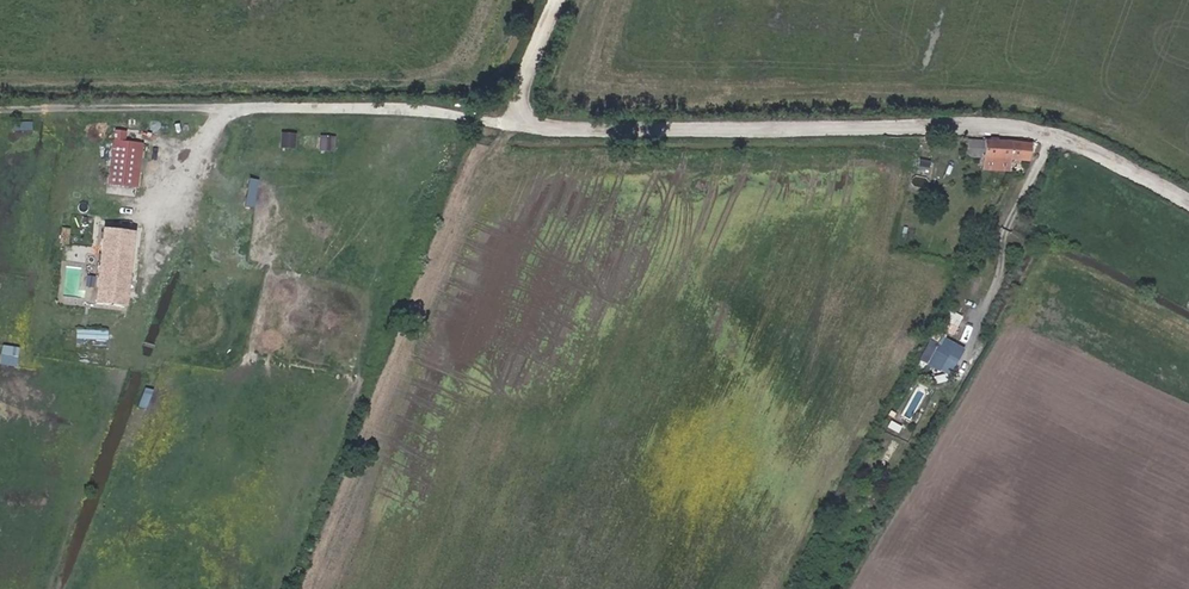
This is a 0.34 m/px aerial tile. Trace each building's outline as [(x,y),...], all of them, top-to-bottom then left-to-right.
[(106,185),(136,188),(141,143),(124,141),(125,130),(111,129),(106,185)] [(279,148),(293,149),(295,134),(280,133),(279,148)] [(317,135),(316,151),(332,152),(334,137),(317,135)] [(1002,159),(1027,162),(1030,141),(985,138),(983,158),(1002,159)] [(966,140),(966,156),(978,157),(979,140),(966,140)] [(1001,166),(1002,159),(983,158),(982,165),(1001,166)] [(927,172),(928,161),(916,160),(915,171),(927,172)] [(912,183),(925,188),(928,181),(916,175),(912,183)] [(254,207),(257,180),(245,179),(243,206),(254,207)] [(60,228),(59,243),(68,243),(69,228),(60,228)] [(135,235),(104,231),(95,304),(126,308),(135,235)] [(947,308),(941,320),(956,327),(962,316),(947,308)] [(107,341),(107,330),(74,330),(74,340),(107,341)] [(942,341),(930,364),(938,369),(946,354),(957,360),(962,351),(942,341)] [(17,347),(0,346),(0,365),(16,367),(17,347)] [(141,388),(137,407),(146,409),(150,390),(141,388)]
